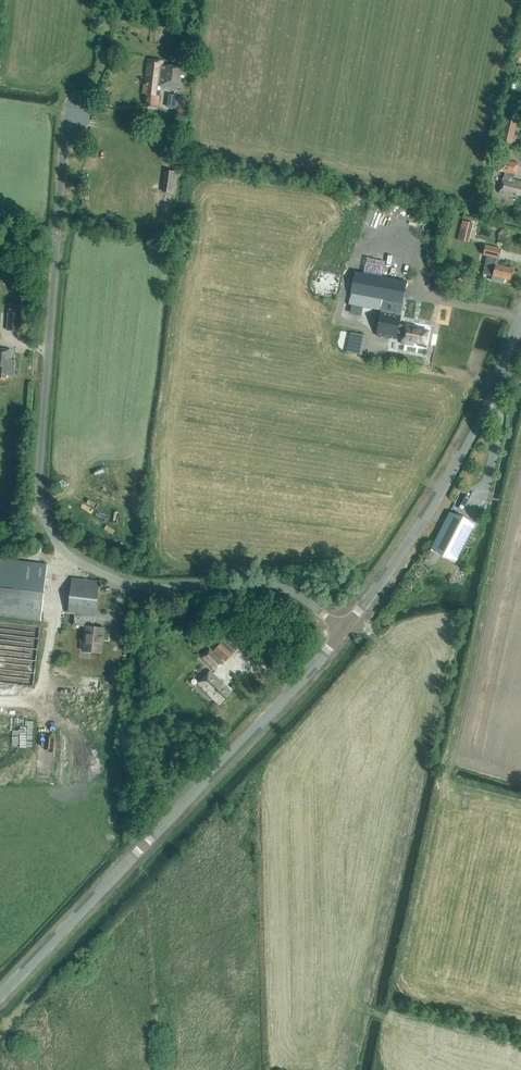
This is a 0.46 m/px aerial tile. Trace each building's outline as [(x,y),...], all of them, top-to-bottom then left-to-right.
[(183,90),(186,68),(164,65),(165,61),(149,59),(146,85),(144,85),(143,94),(148,95),(146,106),(155,108),(155,105),(159,105),(162,87),(183,90)] [(166,106),(176,107),(178,95),(168,93),(166,106)] [(512,144),(518,118),(505,115),(499,141),(512,144)] [(512,181),(513,175),(516,176),(519,166),(502,162),(500,172),(506,174),(505,179),(503,179),(500,192),(518,197),(518,194),(520,195),(520,183),(512,181)] [(174,194),(177,171),(166,170),(163,192),(174,194)] [(470,243),(474,223),(463,221),(458,240),(470,243)] [(487,256),(483,274),(493,276),(492,281),(503,283),(504,278),(510,279),(513,270),(504,268),(504,266),(496,264),(498,258),(499,258),(501,249),(486,245),(483,255),(487,256)] [(396,339),(407,281),(355,271),(349,303),(383,310),(379,335),(396,339)] [(20,307),(10,307),(10,312),(8,312),(7,331),(19,331),(20,307)] [(425,347),(429,330),(416,327),(417,325),(405,323),(401,342),(413,344),(414,341),(419,342),(418,345),(425,347)] [(361,354),(365,335),(351,332),(347,351),(361,354)] [(16,359),(11,358),(12,349),(0,348),(0,377),(7,378),(7,373),(15,374),(16,359)] [(475,524),(450,512),(432,547),(456,559),(475,524)] [(47,565),(0,559),(0,616),(41,621),(47,565)] [(102,653),(104,629),(95,628),(97,614),(93,614),(94,605),(97,605),(100,581),(72,578),(68,611),(76,612),(75,625),(88,627),(85,651),(102,653)] [(221,643),(214,650),(225,661),(232,654),(221,643)] [(225,663),(216,654),(211,649),(203,657),(217,671),(225,663)] [(232,691),(217,676),(211,670),(199,682),(220,703),(232,691)] [(161,719),(162,716),(161,713),(158,712),(155,713),(154,716),(155,719),(158,720),(161,719)]
